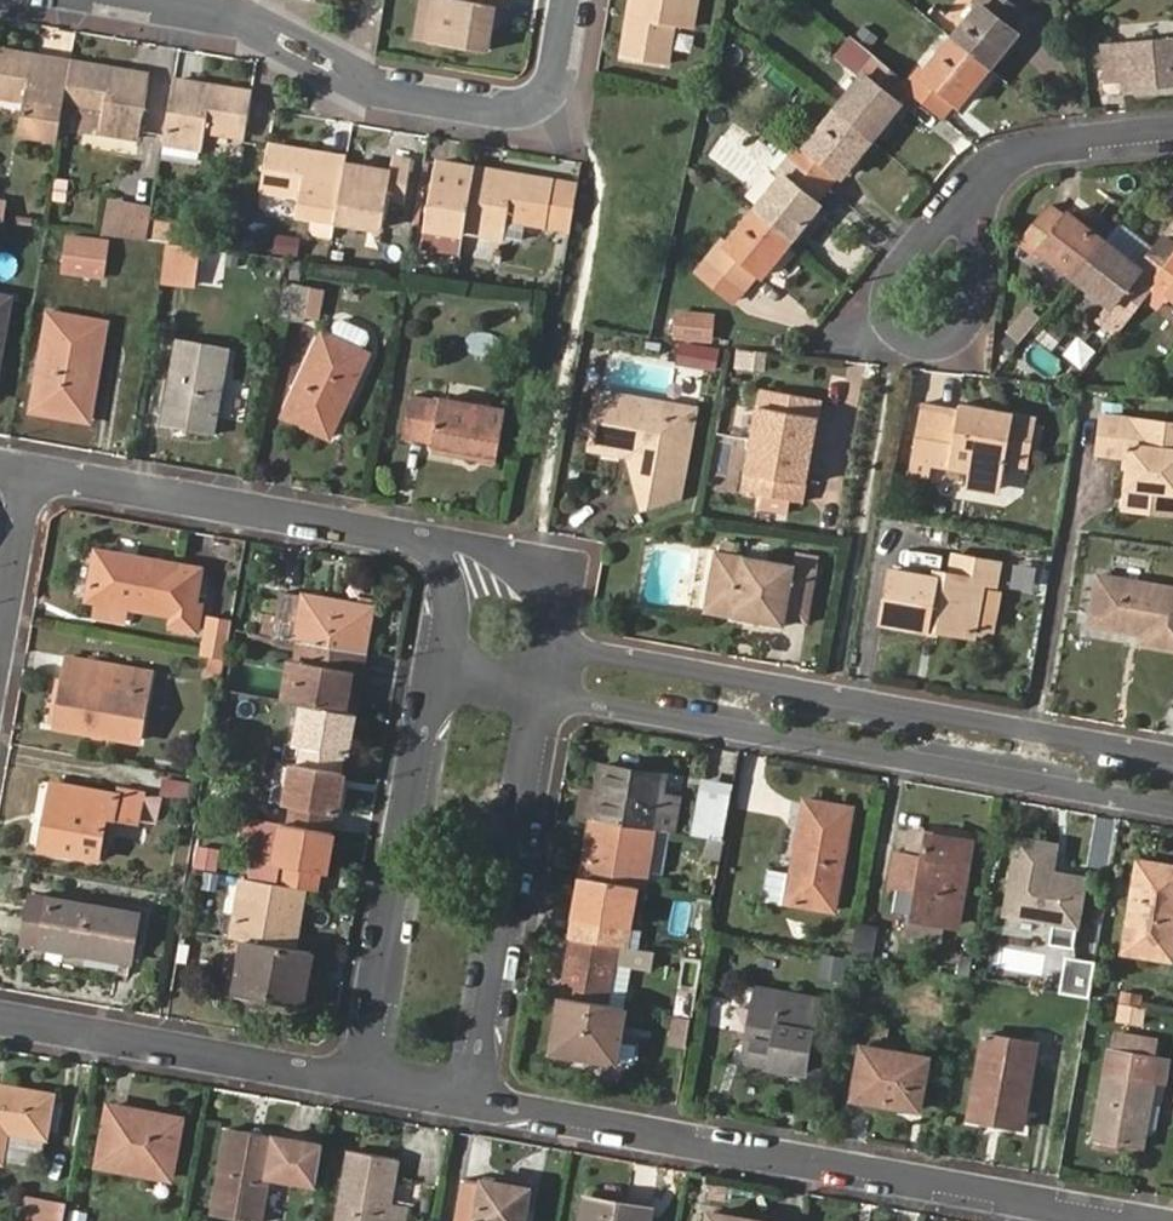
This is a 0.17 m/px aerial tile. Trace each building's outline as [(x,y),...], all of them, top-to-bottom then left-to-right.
[(475,11),(444,6),(437,49),(493,59),(501,15),(515,17),(517,0),(477,0),(475,11)] [(629,60),(671,66),(678,25),(696,28),(701,0),(639,0),(629,60)] [(953,36),(989,66),(1017,32),(1011,27),(1023,13),(1008,0),(977,0),(980,3),(953,36)] [(918,68),(907,83),(909,84),(943,113),(954,99),(959,103),(989,66),(953,36),(923,72),(918,68)] [(1125,85),(1172,80),(1172,38),(1104,45),(1107,78),(1124,76),(1125,85)] [(865,73),(835,110),(872,139),(902,103),(897,99),(909,84),(907,83),(872,54),(860,68),(865,73)] [(25,105),(23,122),(20,138),(61,144),(63,129),(67,111),(74,69),(0,55),(0,101),(25,105)] [(153,84),(74,69),(67,111),(105,119),(102,136),(143,143),(153,84)] [(258,100),(177,86),(167,146),(207,153),(212,135),(251,141),(258,101),(258,100)] [(802,140),(790,155),(827,185),(839,170),(844,173),(872,139),(835,110),(808,144),(802,140)] [(105,119),(67,111),(64,128),(102,136),(105,119)] [(351,170),(352,163),(276,149),(268,193),(305,201),(302,217),(320,221),(342,225),(351,170)] [(784,172),(756,208),(792,238),(821,203),(815,199),(827,185),(790,155),(780,168),(784,172)] [(395,178),(351,170),(342,225),(387,233),(391,203),(410,206),(416,169),(397,166),(395,178)] [(470,235),(480,174),(443,168),(431,234),(469,240),(470,235)] [(581,190),(480,174),(470,235),(510,242),(513,225),(574,235),(581,190)] [(116,199),(112,219),(120,220),(123,200),(116,199)] [(112,219),(109,235),(149,241),(156,205),(123,200),(120,220),(112,219)] [(6,222),(9,202),(0,201),(0,221),(6,222)] [(1076,273),(1105,238),(1071,211),(1066,217),(1051,204),(1023,239),(1037,251),(1041,245),(1076,273)] [(792,238),(756,208),(728,243),(723,240),(712,254),(748,283),(760,270),(764,273),(792,238)] [(338,243),(342,225),(320,221),(318,234),(322,240),(338,243)] [(1150,252),(1166,265),(1172,256),(1172,240),(1165,234),(1150,252)] [(196,286),(203,243),(168,238),(161,280),(196,286)] [(1109,307),(1122,318),(1151,283),(1166,265),(1150,252),(1142,267),(1105,238),(1076,273),(1112,302),(1109,307)] [(100,279),(103,261),(67,256),(64,272),(100,279)] [(1166,265),(1151,283),(1167,295),(1171,291),(1172,292),(1172,256),(1166,265)] [(277,319),(302,323),(309,288),(290,284),(282,294),(277,319)] [(10,299),(0,297),(0,357),(10,299)] [(715,340),(716,308),(674,307),(673,339),(715,340)] [(1115,328),(1122,318),(1109,307),(1101,316),(1115,328)] [(1036,355),(1061,325),(1045,312),(1020,342),(1036,355)] [(54,337),(51,338),(39,405),(82,411),(96,326),(58,318),(54,337)] [(335,331),(367,343),(372,330),(339,319),(335,331)] [(366,355),(320,334),(282,416),(327,437),(366,355)] [(1082,367),(1094,351),(1077,338),(1065,355),(1082,367)] [(162,426),(177,341),(166,339),(151,435),(221,449),(237,351),(228,349),(212,435),(162,426)] [(228,349),(177,341),(162,426),(212,435),(228,349)] [(685,365),(688,345),(673,344),(670,363),(685,365)] [(592,389),(590,400),(622,405),(632,396),(592,389)] [(798,502),(814,400),(752,391),(736,493),(798,502)] [(582,444),(611,450),(613,440),(626,442),(638,481),(630,484),(637,506),(675,495),(687,417),(655,412),(649,400),(632,396),(622,405),(590,400),(582,444)] [(432,442),(431,449),(496,460),(505,408),(440,397),(439,402),(410,397),(403,436),(432,442)] [(689,406),(649,400),(655,412),(687,417),(689,406)] [(909,459),(929,463),(968,469),(965,485),(997,490),(1001,461),(1025,465),(1034,417),(957,403),(956,409),(919,403),(909,459)] [(1100,411),(1096,450),(1122,454),(1129,454),(1128,467),(1124,508),(1172,515),(1172,420),(1100,411)] [(613,440),(611,450),(620,452),(630,484),(638,481),(626,442),(613,440)] [(1121,466),(1128,467),(1129,454),(1122,454),(1121,466)] [(927,473),(929,463),(909,459),(907,471),(927,473)] [(964,485),(966,469),(934,466),(932,481),(964,485)] [(194,602),(199,569),(95,550),(86,599),(138,610),(140,611),(172,618),(170,628),(195,633),(200,603),(194,602)] [(731,612),(729,620),(783,628),(784,620),(806,623),(815,571),(710,554),(702,606),(731,612)] [(926,627),(938,629),(972,635),(981,583),(993,585),(996,564),(950,556),(947,576),(934,574),(933,579),(892,571),(883,624),(926,632),(926,627)] [(1142,632),(1140,642),(1172,648),(1172,587),(1098,576),(1091,622),(1142,632)] [(358,652),(363,653),(371,608),(280,592),(272,637),(301,642),(358,652)] [(700,615),(729,620),(731,612),(702,606),(700,615)] [(208,617),(202,655),(210,657),(224,660),(231,621),(208,617)] [(301,642),(291,703),(302,705),(353,713),(358,687),(352,686),(358,652),(301,642)] [(358,687),(364,653),(363,653),(358,652),(352,686),(358,687)] [(224,660),(210,657),(206,682),(220,684),(224,660)] [(108,683),(111,665),(69,658),(57,725),(137,740),(146,690),(108,683)] [(150,672),(111,665),(108,683),(146,690),(150,672)] [(353,713),(302,705),(296,744),(301,745),(297,766),(336,773),(340,752),(346,753),(353,713)] [(290,804),(287,825),(326,832),(330,812),(336,814),(342,774),(336,773),(297,766),(291,765),(285,804),(290,804)] [(597,793),(592,819),(653,830),(662,778),(602,767),(597,793)] [(188,799),(190,782),(168,779),(166,795),(188,799)] [(51,783),(38,850),(96,860),(106,814),(137,818),(141,794),(118,789),(117,795),(51,783)] [(697,838),(703,839),(712,788),(706,787),(697,838)] [(703,839),(725,842),(734,792),(712,788),(703,839)] [(581,789),(576,816),(592,819),(597,793),(581,789)] [(791,873),(787,902),(833,910),(850,808),(803,800),(791,873)] [(592,819),(582,877),(635,887),(642,888),(653,830),(592,819)] [(279,865),(276,885),(302,889),(315,892),(319,873),(325,873),(332,834),(326,832),(287,825),(281,824),(274,863),(279,865)] [(913,835),(909,857),(925,861),(930,838),(913,835)] [(925,861),(909,857),(898,855),(894,884),(920,889),(915,923),(905,921),(901,938),(939,945),(943,927),(954,929),(969,845),(930,838),(925,861)] [(1018,841),(1005,913),(1075,925),(1083,880),(1051,874),(1056,847),(1018,841)] [(195,843),(193,865),(218,868),(221,846),(195,843)] [(1171,961),(1172,946),(1172,868),(1138,861),(1122,953),(1171,961)] [(761,897),(787,902),(791,873),(767,868),(761,897)] [(582,877),(571,936),(624,945),(635,887),(582,877)] [(302,889),(276,885),(241,879),(230,939),(243,941),(292,950),(302,889)] [(45,923),(40,945),(127,960),(135,915),(50,899),(45,923)] [(40,945),(45,923),(27,919),(25,942),(40,945)] [(854,923),(849,953),(868,957),(874,926),(854,923)] [(571,936),(561,994),(606,1003),(613,965),(631,967),(650,971),(654,951),(624,945),(571,936)] [(292,950),(243,941),(235,990),(302,1003),(311,953),(292,950)] [(821,953),(819,977),(843,980),(846,956),(821,953)] [(624,1006),(631,967),(613,965),(606,1003),(624,1006)] [(755,1033),(750,1063),(805,1072),(817,1002),(755,990),(747,1031),(755,1033)] [(606,1003),(561,994),(550,1051),(614,1064),(625,1006),(624,1006),(606,1003)] [(691,1020),(673,1017),(668,1046),(686,1048),(691,1020)] [(741,1061),(750,1063),(755,1033),(747,1031),(741,1061)] [(1036,1046),(982,1036),(967,1117),(1022,1127),(1036,1046)] [(919,1110),(928,1059),(862,1047),(853,1098),(919,1110)] [(1151,1082),(1156,1056),(1109,1048),(1093,1139),(1140,1147),(1151,1082)] [(1171,1059),(1156,1056),(1151,1082),(1166,1084),(1171,1059)] [(0,1160),(7,1130),(45,1137),(52,1095),(0,1085),(0,1160)] [(181,1119),(106,1105),(94,1163),(169,1178),(181,1119)] [(225,1130),(209,1214),(247,1220),(260,1220),(268,1177),(315,1186),(322,1147),(225,1130)] [(389,1206),(397,1161),(349,1151),(336,1220),(387,1220),(389,1206)] [(527,1189),(465,1178),(456,1220),(521,1220),(527,1189)] [(651,1209),(584,1197),(579,1220),(649,1220),(651,1209)] [(20,1220),(62,1220),(64,1209),(25,1200),(20,1220)] [(409,1208),(389,1206),(387,1220),(408,1220),(409,1208)]
